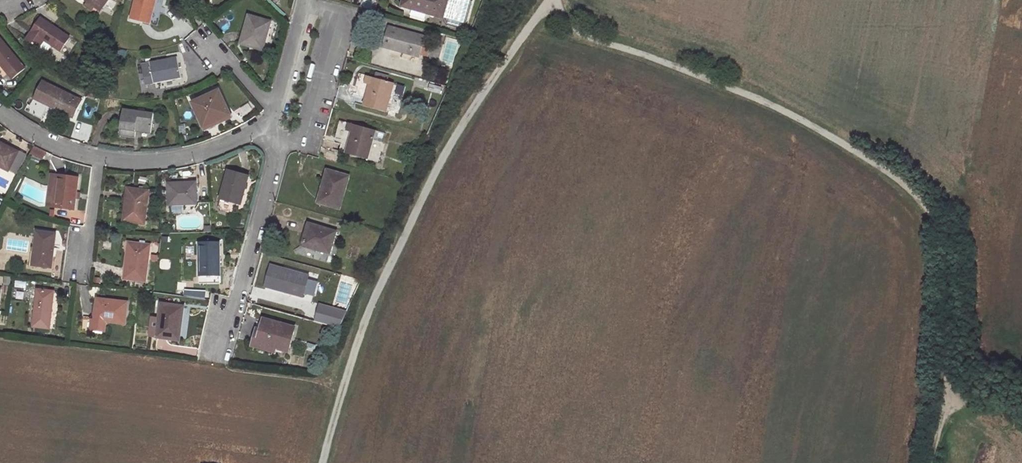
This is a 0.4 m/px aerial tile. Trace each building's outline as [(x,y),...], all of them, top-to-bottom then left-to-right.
[(87,3),(95,8),(101,12),(109,0),(83,0),(87,3)] [(133,20),(152,25),(160,0),(138,0),(133,20)] [(403,7),(445,18),(450,0),(405,0),(403,7)] [(95,8),(87,3),(85,6),(93,11),(95,8)] [(272,22),(251,16),(243,44),(264,51),(272,22)] [(71,37),(42,17),(27,40),(40,48),(46,41),(61,51),(71,37)] [(426,37),(390,27),(384,46),(421,56),(426,37)] [(14,78),(27,67),(0,31),(0,59),(14,78)] [(177,57),(151,62),(152,70),(143,71),(146,86),(181,80),(177,57)] [(395,83),(368,76),(366,83),(372,85),(369,97),(367,96),(365,105),(387,111),(395,83)] [(45,81),(35,98),(74,119),(83,100),(45,81)] [(219,91),(194,103),(204,127),(230,115),(219,91)] [(153,115),(124,110),(120,135),(135,137),(136,132),(150,134),(153,115)] [(375,129),(349,123),(346,130),(352,132),(349,145),(347,144),(345,152),(368,159),(375,129)] [(0,145),(0,169),(9,174),(18,154),(0,145)] [(350,175),(328,170),(319,203),(341,208),(350,175)] [(248,176),(228,171),(219,200),(240,205),(248,176)] [(54,209),(58,176),(52,175),(49,208),(54,209)] [(78,178),(58,176),(54,209),(75,211),(78,178)] [(197,184),(170,185),(170,186),(171,207),(199,205),(197,184)] [(137,189),(126,188),(123,222),(145,223),(147,189),(142,189),(142,186),(137,186),(137,189)] [(336,231),(309,224),(303,245),(331,253),(336,231)] [(59,234),(38,232),(36,247),(34,247),(32,266),(55,268),(59,234)] [(218,243),(197,243),(198,284),(218,284),(218,243)] [(150,247),(128,245),(124,279),(146,282),(150,247)] [(309,275),(273,265),(267,286),(282,290),(283,287),(296,290),(295,294),(304,296),(309,275)] [(53,292),(37,290),(32,327),(48,329),(53,292)] [(100,299),(97,320),(85,319),(84,329),(107,332),(108,322),(127,324),(130,303),(100,299)] [(183,308),(161,305),(157,338),(179,341),(183,308)] [(319,305),(316,323),(343,327),(346,309),(319,305)] [(297,327),(264,318),(261,328),(258,342),(278,348),(290,351),(297,327)] [(258,342),(261,328),(258,327),(253,346),(277,352),(278,348),(258,342)]
